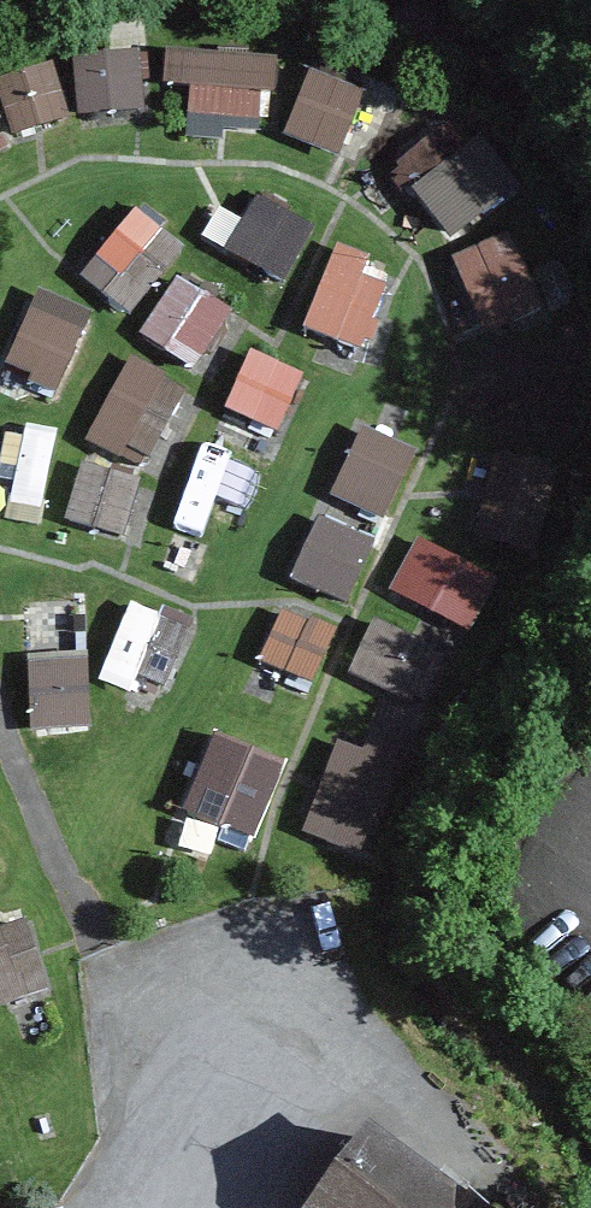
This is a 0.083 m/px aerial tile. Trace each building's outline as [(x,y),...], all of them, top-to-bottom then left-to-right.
[(277,61),(182,50),(178,91),(209,95),(200,116),(270,124),(277,61)] [(145,53),(86,58),(91,123),(151,118),(145,53)] [(55,69),(5,84),(24,142),(73,127),(55,69)] [(371,108),(313,81),(290,132),(347,159),(371,108)] [(405,149),(460,227),(528,180),(473,101),(405,149)] [(0,123),(0,151),(11,145),(0,123)] [(291,228),(240,199),(210,252),(262,280),(291,228)] [(187,253),(138,210),(84,272),(133,315),(187,253)] [(413,280),(351,250),(309,337),(334,349),(342,331),(367,342),(378,319),(402,330),(413,280)] [(534,256),(470,271),(486,340),(550,324),(534,256)] [(238,318),(183,285),(152,337),(207,370),(238,318)] [(91,326),(38,300),(3,374),(56,399),(91,326)] [(308,380),(257,355),(234,411),(282,435),(308,380)] [(191,397),(139,365),(92,441),(144,473),(191,397)] [(0,416),(0,499),(30,509),(55,433),(0,416)] [(272,454),(221,432),(194,491),(245,514),(272,454)] [(417,456),(369,435),(341,502),(387,524),(417,456)] [(539,463),(493,461),(488,543),(535,545),(539,463)] [(140,485),(86,468),(70,520),(124,537),(140,485)] [(241,540),(191,513),(162,565),(212,592),(241,540)] [(379,547),(328,523),(300,582),(350,606),(379,547)] [(494,577),(439,551),(415,600),(470,627),(494,577)] [(106,584),(55,567),(35,628),(86,645),(106,584)] [(192,630),(142,607),(113,669),(163,692),(192,630)] [(337,637),(290,615),(266,667),(312,689),(337,637)] [(455,659),(384,625),(354,682),(430,715),(455,659)] [(88,678),(32,683),(40,766),(96,760),(88,678)] [(302,714),(254,689),(225,745),(273,770),(302,714)] [(400,765),(346,745),(311,837),(365,858),(400,765)] [(279,787),(224,759),(197,813),(252,841),(279,787)] [(50,993),(28,932),(3,932),(0,921),(0,1008),(50,993)] [(369,1143),(321,1207),(457,1207),(369,1143)]
